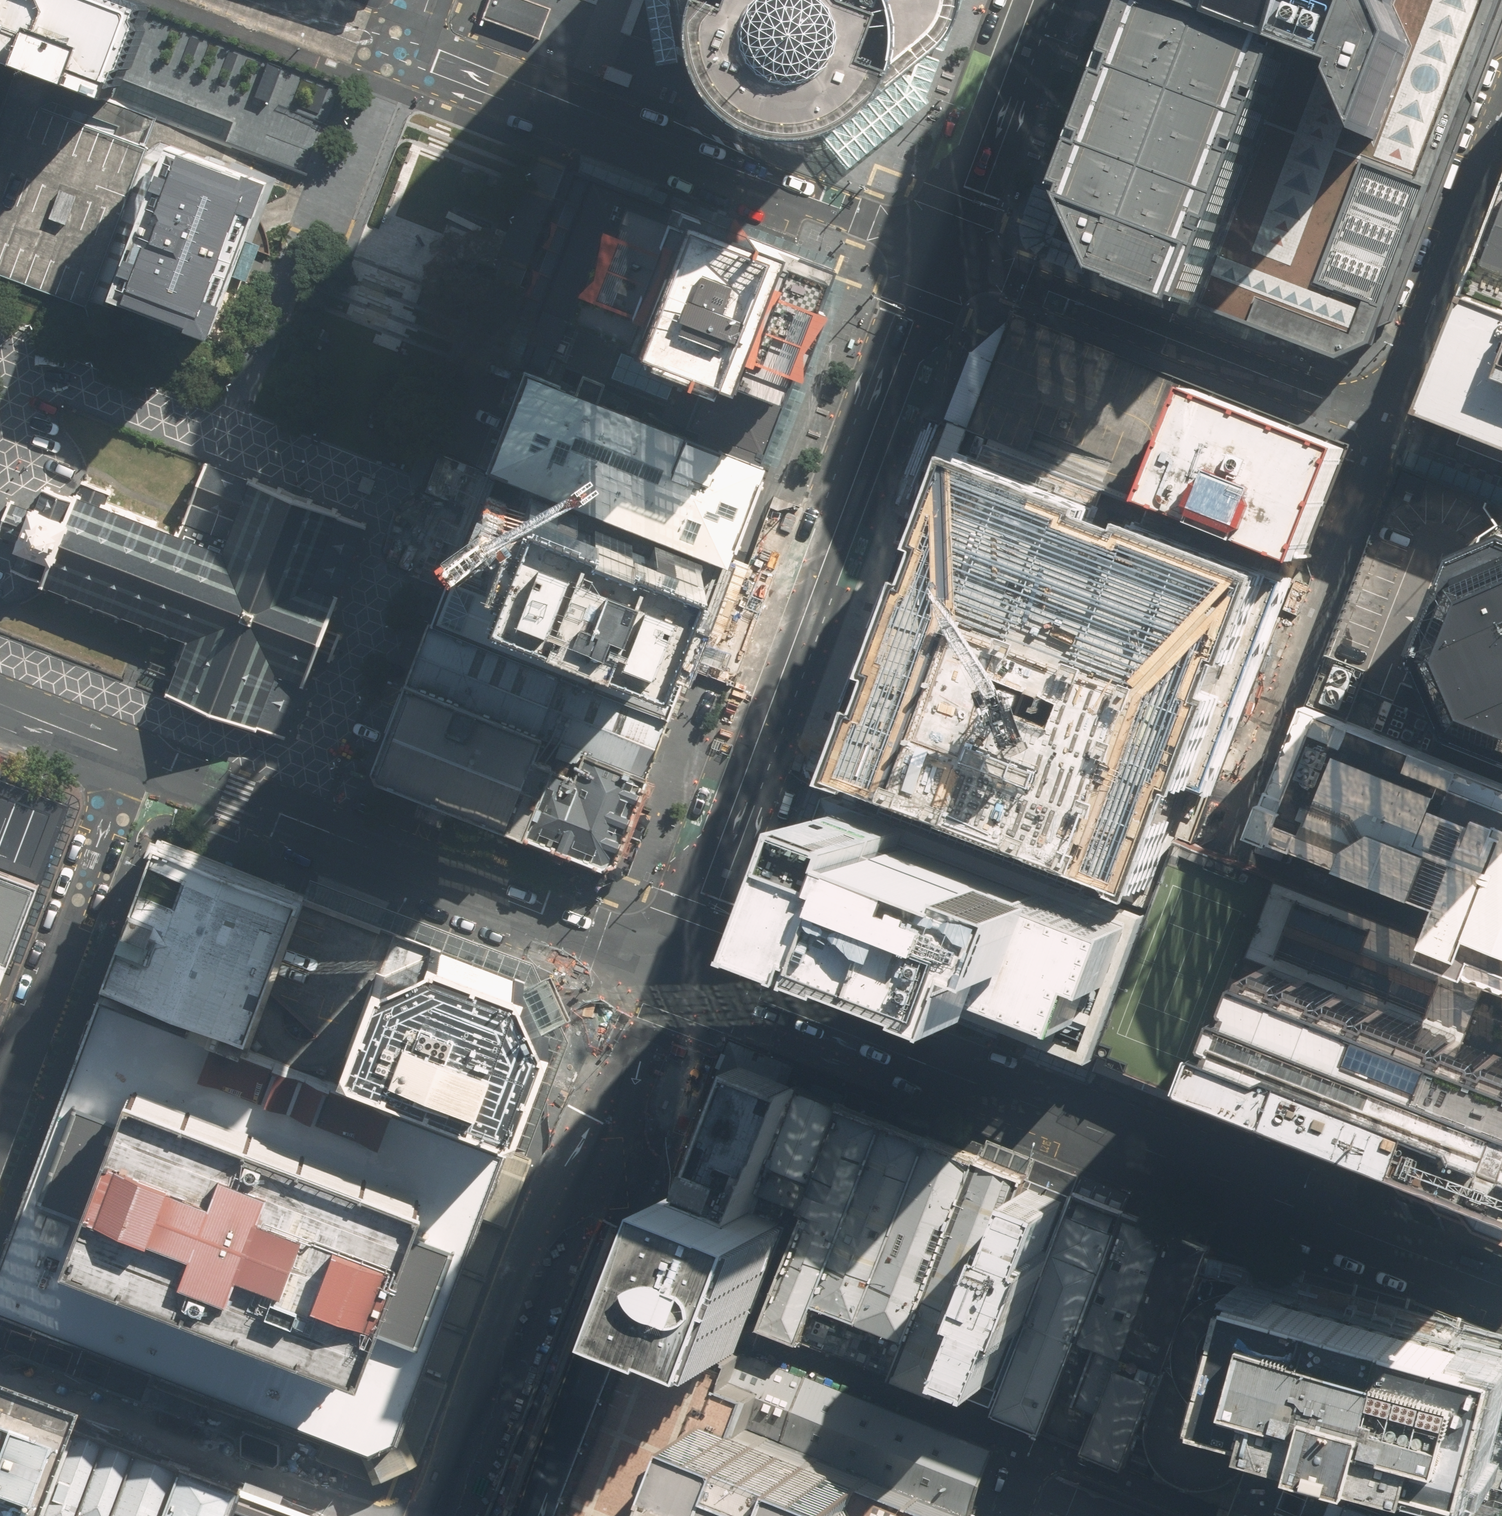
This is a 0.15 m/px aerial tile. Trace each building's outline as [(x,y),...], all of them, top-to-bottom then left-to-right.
[(123,0),(0,0),(0,55),(113,98),(125,67),(147,9),(123,0)] [(552,11),(525,0),(490,0),(483,19),(540,41),(552,11)] [(676,43),(681,69),(692,90),(707,109),(727,120),(750,128),(774,130),(791,128),(800,125),(811,122),(821,118),(833,107),(912,42),(926,21),(931,0),(669,0),(676,43)] [(926,21),(912,42),(833,107),(821,118),(811,122),(845,169),(923,105),(961,0),(931,0),(926,21)] [(1207,312),(1358,368),(1501,0),(1160,0),(1164,13),(1092,205),(1125,273),(1207,312)] [(125,67),(113,98),(308,172),(312,162),(320,142),(342,83),(235,42),(147,9),(125,67)] [(89,309),(91,303),(149,147),(23,101),(0,93),(0,277),(89,309)] [(275,185),(174,147),(115,303),(216,341),(262,218),(275,185)] [(631,195),(574,168),(502,344),(567,367),(596,292),(631,195)] [(596,292),(794,367),(801,355),(833,269),(631,195),(596,292)] [(1467,300),(1476,303),(1501,313),(1501,207),(1467,300)] [(757,464),(794,367),(596,292),(567,367),(559,390),(757,464)] [(1476,303),(1431,420),(1501,444),(1501,313),(1476,303)] [(1201,397),(1020,326),(978,433),(1161,502),(1201,397)] [(559,390),(529,378),(488,487),(715,573),(757,464),(559,390)] [(1347,453),(1201,397),(1161,502),(1307,557),(1347,453)] [(1140,795),(1201,818),(1297,574),(969,446),(856,733),(1124,837),(1140,795)] [(284,739),(305,685),(316,656),(329,661),(340,633),(326,627),(338,595),(365,525),(339,515),(247,481),(205,465),(179,534),(107,507),(113,490),(82,479),(76,494),(75,498),(44,486),(36,509),(11,499),(0,527),(0,537),(22,545),(13,568),(44,579),(42,586),(142,624),(187,641),(177,667),(167,695),(257,729),(284,739)] [(1404,470),(1345,614),(1328,660),(1309,704),(1501,779),(1501,738),(1477,728),(1443,652),(1478,559),(1501,548),(1501,507),(1404,470)] [(719,580),(482,489),(450,573),(689,665),(719,580)] [(1478,559),(1443,652),(1477,728),(1501,738),(1501,548),(1478,559)] [(679,666),(453,581),(436,629),(659,713),(679,666)] [(436,629),(415,684),(559,739),(638,769),(659,713),(436,629)] [(415,684),(376,779),(524,835),(559,739),(415,684)] [(1309,704),(1260,825),(1444,903),(1429,943),(1424,958),(1501,988),(1501,779),(1309,704)] [(601,866),(615,861),(649,774),(638,769),(559,739),(524,835),(601,866)] [(1064,1017),(1097,1030),(1142,915),(1148,898),(867,791),(861,807),(816,922),(912,959),(1006,995),(1064,1017)] [(39,853),(0,838),(0,957),(39,853)] [(108,980),(250,1036),(306,894),(163,838),(108,980)] [(1429,943),(1177,845),(1093,1059),(1148,1082),(1175,1093),(1501,1229),(1501,988),(1424,958),(1429,943)] [(105,988),(103,996),(505,1147),(515,1120),(503,1125),(343,1064),(379,971),(434,946),(354,913),(306,894),(250,1036),(108,980),(105,988)] [(503,1125),(515,1120),(544,1046),(511,973),(434,946),(379,971),(343,1064),(503,1125)] [(103,996),(91,1028),(80,1057),(69,1087),(56,1122),(47,1145),(38,1170),(21,1214),(0,1271),(0,1308),(366,1446),(381,1438),(395,1430),(505,1147),(103,996)] [(695,1192),(750,1212),(766,1168),(797,1088),(742,1067),(695,1192)] [(841,1105),(797,1088),(766,1168),(811,1185),(841,1105)] [(881,1120),(841,1105),(796,1230),(759,1325),(762,1326),(797,1339),(881,1120)] [(927,1137),(881,1120),(811,1302),(857,1319),(927,1137)] [(976,1156),(927,1137),(857,1321),(906,1340),(976,1156)] [(1024,1174),(976,1156),(896,1365),(944,1384),(955,1358),(1024,1174)] [(1072,1189),(1024,1174),(955,1358),(1004,1377),(1072,1189)] [(1125,1208),(1072,1189),(1004,1377),(991,1412),(1046,1431),(1125,1208)] [(695,1192),(690,1190),(649,1297),(632,1347),(736,1386),(747,1358),(753,1340),(756,1333),(750,1331),(789,1226),(750,1212),(695,1192)] [(1161,1222),(1125,1208),(1046,1431),(1056,1434),(1069,1439),(1082,1443),(1161,1222)] [(1208,1238),(1161,1222),(1082,1443),(1128,1460),(1148,1403),(1208,1238)] [(1237,1288),(1233,1300),(1498,1363),(1247,1264),(1237,1288)] [(1207,1409),(1204,1419),(1235,1426),(1259,1432),(1267,1434),(1472,1491),(1498,1363),(1233,1300),(1230,1312),(1227,1324),(1219,1356),(1215,1373),(1214,1376),(1211,1388),(1207,1409)] [(963,1506),(725,1416),(736,1386),(632,1347),(573,1501),(567,1515),(959,1515),(963,1506)] [(736,1386),(725,1416),(963,1506),(985,1449),(747,1358),(736,1386)] [(1148,1403),(1128,1460),(1167,1473),(1188,1480),(1216,1489),(1244,1499),(1267,1434),(1259,1432),(1235,1426),(1204,1419),(1148,1403)] [(70,1438),(9,1416),(0,1412),(0,1515),(40,1515),(70,1438)] [(275,1442),(245,1431),(240,1434),(240,1453),(243,1456),(274,1466),(279,1461),(279,1446),(275,1442)] [(1472,1491),(1267,1434),(1244,1499),(1237,1515),(1467,1515),(1472,1491)] [(70,1438),(40,1515),(79,1515),(102,1450),(70,1438)] [(132,1461),(102,1450),(79,1515),(111,1515),(132,1461)] [(175,1478),(132,1461),(111,1515),(161,1515),(175,1478)] [(235,1501),(175,1478),(161,1515),(230,1515),(235,1501)] [(235,1501),(230,1515),(275,1515),(235,1501)]
